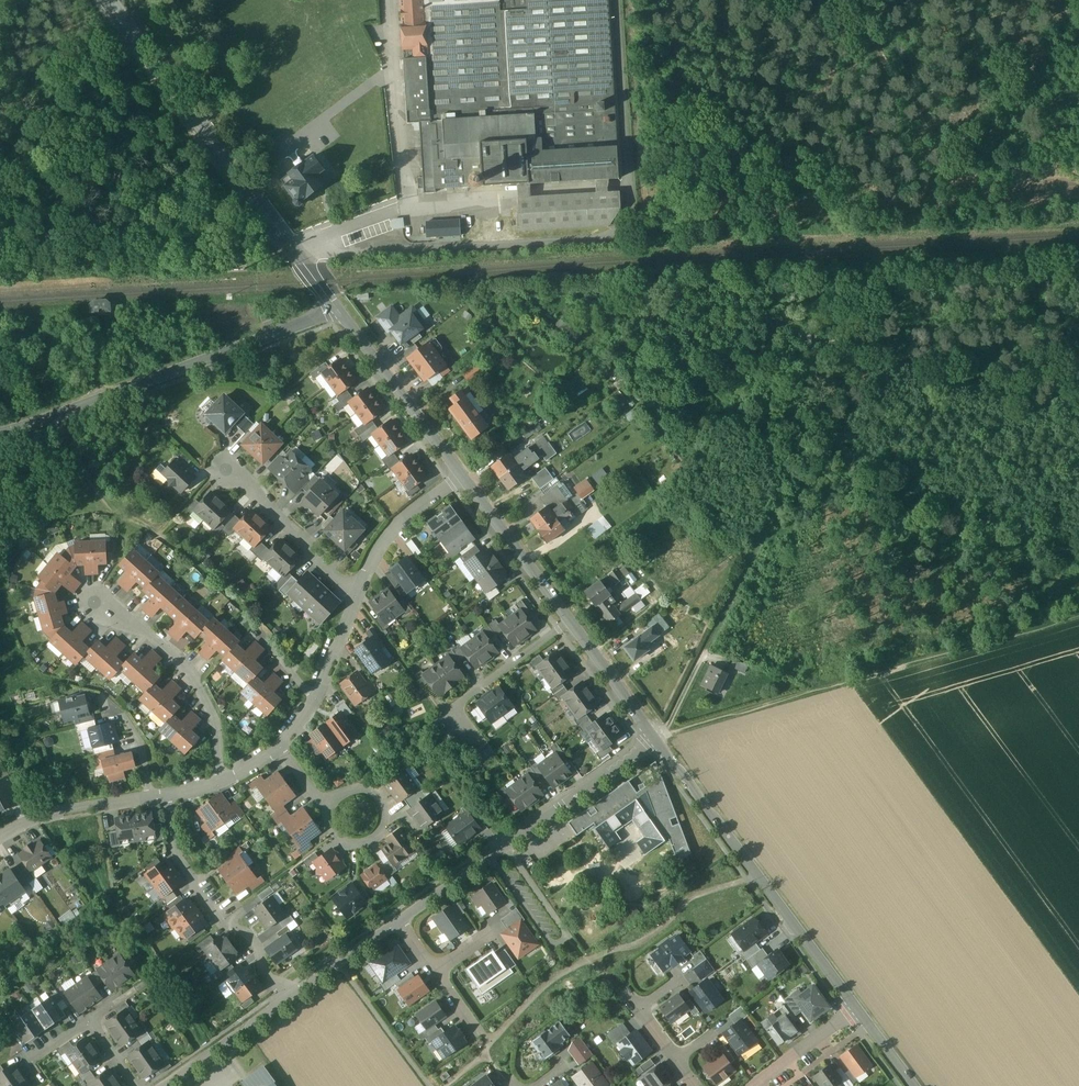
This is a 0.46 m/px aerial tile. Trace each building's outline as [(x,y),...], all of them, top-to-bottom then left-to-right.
[(402,26),(403,49),(414,49),(414,58),(427,58),(427,62),(410,63),(413,123),(414,123),(419,122),(420,127),(423,178),(423,186),(424,193),(436,193),(436,189),(471,187),(529,183),(529,184),(619,179),(608,0),(401,0),(402,26)] [(314,156),(281,181),(294,199),(294,203),(296,206),(301,206),(303,204),(303,200),(313,194),(314,196),(320,191),(319,189),(322,186),(316,177),(324,170),(314,156)] [(620,192),(518,198),(520,231),(610,225),(621,208),(620,192)] [(460,220),(426,222),(427,237),(460,235),(460,220)] [(93,300),(90,305),(90,313),(112,312),(111,304),(108,300),(93,300)] [(419,332),(427,326),(412,305),(399,315),(391,305),(377,315),(388,329),(391,327),(401,341),(401,340),(417,329),(419,332)] [(269,312),(260,314),(263,322),(272,319),(269,312)] [(419,332),(417,329),(401,340),(407,349),(423,338),(419,332)] [(429,342),(419,350),(418,348),(418,349),(412,354),(412,355),(408,358),(425,381),(427,379),(438,371),(446,365),(429,342)] [(330,368),(322,373),(322,374),(330,384),(348,370),(341,360),(330,368)] [(326,362),(310,374),(314,380),(322,374),(322,373),(330,368),(326,362)] [(478,363),(463,374),(470,384),(485,373),(478,363)] [(446,365),(438,371),(442,376),(450,371),(446,365)] [(348,370),(330,384),(337,394),(338,395),(346,389),(356,381),(348,370)] [(438,371),(427,379),(432,386),(443,378),(442,376),(438,371)] [(346,389),(338,395),(337,394),(335,396),(339,402),(350,394),(346,389)] [(354,399),(349,403),(350,403),(357,413),(376,399),(368,389),(354,399)] [(480,415),(466,397),(465,397),(461,391),(451,398),(455,404),(449,409),(459,422),(455,424),(459,430),(463,427),(472,440),(476,440),(480,437),(481,433),(480,432),(488,427),(488,426),(493,422),(485,411),(480,415)] [(339,402),(334,406),(338,411),(350,403),(349,403),(354,399),(350,394),(339,402)] [(224,397),(207,415),(209,416),(207,418),(207,421),(210,424),(213,424),(215,422),(222,428),(228,428),(242,413),(224,397)] [(376,399),(357,413),(364,423),(365,424),(371,419),(383,410),(376,399)] [(254,424),(244,415),(235,425),(245,434),(249,430),(254,424)] [(371,419),(365,424),(364,423),(354,431),(359,436),(375,425),(371,419)] [(379,430),(373,434),(373,435),(381,445),(399,431),(391,421),(379,430)] [(375,425),(359,436),(363,442),(373,435),(373,434),(379,430),(375,425)] [(254,434),(244,445),(253,454),(271,435),(262,426),(254,434)] [(531,428),(522,435),(526,439),(534,433),(531,428)] [(245,434),(239,440),(244,445),(254,434),(249,430),(245,434)] [(399,431),(381,445),(388,455),(393,452),(407,442),(399,431)] [(271,435),(253,454),(263,463),(273,452),(281,444),(271,435)] [(544,437),(536,443),(540,449),(548,443),(544,437)] [(536,443),(528,448),(533,454),(540,449),(536,443)] [(540,449),(533,454),(537,460),(543,456),(546,462),(557,454),(549,443),(548,443),(540,449)] [(528,448),(512,460),(517,466),(533,454),(528,448)] [(191,461),(180,450),(175,455),(187,466),(191,461)] [(273,452),(263,463),(268,467),(269,466),(278,457),(273,452)] [(274,470),(273,472),(283,481),(300,461),(291,452),(284,459),(274,470)] [(393,452),(388,455),(382,460),(386,465),(397,458),(393,452)] [(508,454),(491,467),(500,478),(517,466),(512,460),(508,454)] [(533,454),(517,466),(521,472),(525,469),(537,460),(533,454)] [(278,457),(269,466),(274,470),(284,459),(279,455),(278,457)] [(400,463),(393,469),(400,479),(419,466),(411,455),(400,463)] [(397,458),(386,465),(390,471),(393,469),(400,463),(397,458)] [(195,477),(176,459),(166,470),(162,474),(168,480),(169,481),(169,486),(174,486),(181,492),(195,477)] [(300,461),(283,481),(292,490),(294,488),(304,477),(310,470),(300,461)] [(161,464),(151,475),(162,486),(168,480),(162,474),(166,470),(161,464)] [(419,466),(400,479),(408,489),(408,490),(416,484),(427,476),(419,466)] [(521,472),(517,466),(500,478),(509,490),(525,477),(521,472)] [(545,468),(532,478),(540,489),(554,479),(545,468)] [(602,469),(592,477),(599,486),(609,478),(602,469)] [(308,482),(302,489),(308,494),(320,480),(315,475),(308,482)] [(304,477),(294,488),(298,493),(302,489),(308,482),(304,477)] [(308,494),(305,497),(302,503),(306,508),(308,506),(319,516),(337,496),(320,480),(308,494)] [(586,481),(575,488),(578,493),(582,499),(583,499),(594,491),(586,481)] [(572,497),(563,484),(560,483),(557,486),(567,501),(572,497)] [(416,484),(408,490),(408,489),(405,491),(409,497),(420,489),(416,484)] [(557,486),(540,498),(546,507),(547,507),(556,519),(572,507),(567,501),(557,486)] [(200,504),(194,511),(195,511),(204,520),(221,501),(211,492),(200,504)] [(572,497),(567,501),(572,507),(580,500),(582,499),(578,493),(572,497)] [(196,500),(187,509),(192,514),(195,511),(194,511),(200,504),(196,500)] [(580,500),(572,507),(576,512),(585,505),(580,500)] [(221,501),(204,520),(213,528),(214,529),(220,522),(231,510),(221,501)] [(585,505),(576,512),(576,513),(578,516),(587,509),(585,505)] [(450,507),(429,523),(440,539),(462,523),(450,507)] [(556,519),(547,507),(546,507),(530,520),(538,532),(556,519)] [(572,507),(556,519),(559,522),(566,517),(568,520),(576,513),(572,507)] [(241,521),(235,528),(235,529),(244,537),(261,519),(252,510),(241,521)] [(326,530),(326,531),(335,540),(353,521),(343,512),(326,530)] [(224,527),(222,530),(228,536),(235,529),(235,528),(241,521),(235,515),(224,527)] [(330,516),(322,526),(326,530),(335,521),(330,516)] [(261,519),(244,537),(254,546),(259,541),(271,528),(261,519)] [(556,519),(538,532),(547,543),(564,530),(559,522),(556,519)] [(599,520),(588,529),(595,537),(605,529),(599,520)] [(353,521),(335,540),(345,549),(346,548),(353,541),(363,530),(353,521)] [(220,522),(214,529),(213,528),(210,531),(216,536),(222,530),(224,527),(220,522)] [(462,523),(440,539),(452,555),(458,550),(471,540),(473,539),(462,523)] [(271,551),(264,558),(265,558),(274,567),(291,549),(281,540),(271,551)] [(421,553),(411,540),(406,544),(416,557),(421,553)] [(471,540),(458,550),(462,555),(475,546),(471,540)] [(259,541),(254,546),(250,550),(257,556),(266,547),(259,541)] [(357,545),(353,541),(346,548),(350,553),(357,545)] [(90,542),(75,543),(75,547),(76,564),(85,564),(85,574),(92,573),(92,566),(90,542)] [(106,542),(90,542),(92,566),(98,566),(98,563),(107,563),(106,542)] [(462,555),(460,557),(465,565),(466,564),(481,553),(476,546),(462,555)] [(266,547),(257,556),(262,561),(265,558),(264,558),(271,551),(266,547)] [(69,549),(63,557),(67,560),(68,559),(76,565),(76,564),(69,549)] [(291,549),(274,567),(283,576),(284,576),(288,572),(300,558),(291,549)] [(133,550),(120,565),(128,572),(126,575),(130,579),(146,562),(133,550)] [(487,553),(481,552),(481,553),(466,564),(476,578),(497,562),(493,556),(492,556),(488,552),(487,553)] [(59,554),(49,566),(71,583),(75,578),(69,574),(76,565),(68,559),(67,560),(63,557),(59,554)] [(407,557),(391,570),(402,585),(406,591),(423,578),(407,557)] [(146,562),(130,579),(135,583),(137,581),(146,588),(157,576),(159,574),(146,562)] [(497,562),(476,578),(486,591),(487,592),(495,586),(503,580),(504,574),(504,573),(501,569),(502,569),(497,562)] [(71,583),(49,566),(39,578),(44,581),(48,584),(46,586),(54,592),(61,584),(67,588),(71,583)] [(624,578),(617,568),(609,574),(616,584),(624,578)] [(402,585),(391,570),(385,574),(395,589),(402,585)] [(288,572),(284,576),(283,576),(274,586),(279,591),(292,576),(288,572)] [(130,579),(126,575),(118,583),(123,587),(130,579)] [(310,579),(306,575),(299,582),(289,593),(290,593),(305,608),(323,588),(313,579),(310,579)] [(146,588),(144,591),(152,598),(150,600),(155,605),(170,588),(157,576),(146,588)] [(299,582),(292,576),(279,591),(286,597),(290,593),(289,593),(299,582)] [(81,583),(75,578),(71,583),(77,588),(81,583)] [(130,579),(123,587),(128,592),(135,583),(130,579)] [(600,580),(585,592),(595,606),(596,606),(607,598),(611,595),(600,580)] [(44,581),(37,589),(54,592),(46,586),(48,584),(44,581)] [(77,588),(71,583),(67,588),(73,594),(77,588)] [(495,586),(487,592),(486,591),(484,593),(489,601),(500,593),(495,586)] [(625,597),(635,591),(631,586),(621,592),(625,597)] [(183,599),(170,588),(155,605),(159,609),(162,607),(170,614),(183,599)] [(323,588),(305,608),(321,622),(337,605),(333,600),(333,597),(323,588)] [(37,589),(35,598),(54,592),(37,589)] [(398,604),(388,590),(379,596),(395,617),(403,611),(398,604)] [(54,592),(35,598),(40,615),(65,608),(64,601),(57,603),(54,592)] [(636,594),(616,609),(620,615),(640,600),(636,594)] [(395,617),(379,596),(370,603),(381,617),(386,624),(386,623),(395,617)] [(616,609),(607,598),(596,606),(609,623),(620,615),(616,609)] [(183,599),(170,614),(178,622),(176,624),(180,628),(196,611),(183,599)] [(150,600),(142,609),(147,613),(155,605),(150,600)] [(403,600),(398,604),(403,611),(405,615),(411,610),(403,600)] [(531,613),(521,600),(515,604),(520,610),(526,617),(531,613)] [(155,605),(147,613),(152,617),(159,609),(155,605)] [(65,608),(40,615),(45,632),(64,626),(61,615),(67,614),(65,608)] [(520,610),(510,618),(524,638),(535,630),(526,617),(520,610)] [(196,611),(180,628),(185,633),(187,630),(196,638),(200,633),(209,623),(196,611)] [(669,627),(659,613),(641,626),(645,632),(652,627),(658,635),(669,627)] [(386,624),(381,617),(375,621),(383,631),(389,627),(386,623),(386,624)] [(500,625),(499,626),(503,630),(514,646),(524,638),(510,618),(500,625)] [(209,623),(200,633),(208,641),(207,642),(212,647),(226,630),(213,619),(209,623)] [(500,625),(495,619),(488,625),(496,636),(503,630),(499,626),(500,625)] [(87,627),(82,623),(74,631),(79,636),(87,627)] [(176,624),(168,632),(173,637),(180,628),(176,624)] [(496,636),(488,625),(480,631),(482,633),(483,633),(489,641),(496,636)] [(64,626),(45,632),(53,639),(64,626)] [(72,634),(64,626),(53,639),(51,641),(64,653),(79,636),(74,631),(72,634)] [(91,632),(87,627),(79,636),(84,640),(91,632)] [(645,632),(638,637),(645,646),(658,635),(652,627),(645,632)] [(185,633),(180,628),(173,637),(178,641),(185,633)] [(385,645),(373,629),(367,633),(371,638),(372,638),(380,649),(385,645)] [(226,630),(212,647),(216,651),(218,649),(226,657),(237,645),(239,642),(226,630)] [(489,641),(483,633),(482,633),(472,640),(487,660),(497,652),(489,641)] [(84,640),(79,636),(64,653),(77,664),(85,656),(90,650),(82,642),(84,640)] [(638,637),(624,647),(633,660),(648,650),(645,646),(638,637)] [(116,638),(108,647),(112,651),(121,642),(116,638)] [(371,638),(356,650),(372,672),(388,660),(380,649),(372,638),(371,638)] [(462,648),(461,648),(467,655),(476,668),(487,660),(472,640),(462,648)] [(108,647),(106,649),(98,641),(90,650),(85,656),(98,668),(112,651),(108,647)] [(316,641),(304,654),(309,658),(321,645),(316,641)] [(125,646),(121,642),(112,651),(117,656),(125,646)] [(207,642),(198,652),(203,656),(212,647),(207,642)] [(254,642),(247,650),(252,654),(259,646),(254,642)] [(459,644),(452,650),(460,661),(467,655),(461,648),(462,648),(459,644)] [(226,657),(223,660),(236,672),(252,654),(247,650),(245,653),(237,645),(226,657)] [(259,646),(252,654),(257,659),(264,651),(259,646)] [(212,647),(203,656),(208,660),(216,651),(212,647)] [(452,650),(446,654),(448,657),(454,664),(460,661),(452,650)] [(117,656),(112,651),(98,668),(111,679),(120,669),(124,665),(116,657),(117,656)] [(152,651),(144,659),(149,663),(156,655),(152,651)] [(544,661),(537,667),(545,677),(565,663),(557,652),(544,661)] [(142,661),(134,654),(124,665),(120,669),(133,680),(149,663),(144,659),(142,661)] [(252,654),(236,672),(249,683),(255,677),(263,669),(254,661),(257,659),(252,654)] [(156,655),(149,663),(154,668),(161,659),(156,655)] [(540,656),(530,664),(534,670),(537,667),(544,661),(540,656)] [(448,657),(436,666),(452,687),(458,682),(464,677),(454,664),(448,657)] [(748,665),(733,660),(730,666),(744,673),(748,665)] [(149,663),(133,680),(146,692),(154,684),(160,678),(151,670),(154,668),(149,663)] [(565,663),(545,677),(552,687),(553,688),(561,682),(573,673),(565,663)] [(424,674),(424,675),(429,682),(439,696),(445,691),(445,692),(452,687),(436,666),(424,674)] [(727,674),(711,666),(701,685),(717,693),(727,674)] [(422,671),(416,675),(424,686),(429,682),(424,675),(424,674),(422,671)] [(356,673),(342,683),(350,695),(349,695),(350,699),(352,701),(354,703),(356,702),(356,703),(370,693),(364,684),(356,673)] [(273,674),(265,683),(270,687),(278,678),(273,674)] [(263,684),(255,677),(249,683),(242,691),(255,703),(270,687),(265,683),(263,684)] [(278,678),(270,687),(274,691),(283,682),(278,678)] [(369,680),(364,684),(370,693),(371,694),(377,690),(369,680)] [(172,681),(163,690),(168,695),(176,685),(172,681)] [(561,682),(553,688),(552,687),(550,689),(554,695),(565,687),(561,682)] [(568,693),(562,697),(563,698),(570,708),(590,693),(582,682),(568,693)] [(162,692),(154,684),(146,692),(140,699),(153,711),(168,695),(163,690),(162,692)] [(176,685),(168,695),(173,699),(181,690),(176,685)] [(270,687),(255,703),(268,715),(281,700),(273,693),(274,691),(270,687)] [(513,707),(498,687),(488,695),(502,715),(513,707)] [(565,687),(554,695),(558,701),(563,698),(562,697),(568,693),(565,687)] [(590,693),(570,708),(578,718),(585,713),(598,704),(590,693)] [(84,695),(60,701),(65,721),(74,719),(89,715),(84,695)] [(168,695),(153,711),(166,722),(173,715),(180,708),(171,700),(173,699),(168,695)] [(502,715),(488,695),(477,703),(492,723),(502,715)] [(196,716),(191,712),(183,721),(187,725),(196,716)] [(340,713),(326,724),(342,746),(357,735),(340,713)] [(585,713),(578,718),(574,720),(578,726),(589,718),(585,713)] [(89,715),(74,719),(75,725),(95,720),(93,714),(89,715)] [(593,724),(586,729),(586,730),(594,740),(614,725),(606,714),(593,724)] [(181,723),(173,715),(166,722),(160,730),(173,742),(187,725),(183,721),(181,723)] [(502,715),(492,723),(497,729),(507,721),(502,715)] [(196,716),(187,725),(192,730),(201,720),(196,716)] [(589,718),(578,726),(583,732),(586,730),(586,729),(593,724),(589,718)] [(95,720),(75,725),(77,732),(88,730),(88,729),(96,727),(95,720)] [(96,727),(88,729),(88,730),(93,748),(112,743),(118,741),(113,722),(96,727)] [(326,724),(311,734),(314,738),(324,751),(328,757),(342,746),(326,724)] [(187,725),(173,742),(186,753),(199,739),(191,731),(192,730),(187,725)] [(614,725),(594,740),(601,750),(602,750),(609,745),(621,735),(614,725)] [(324,751),(314,738),(306,743),(316,757),(324,751)] [(495,753),(487,742),(479,748),(487,758),(495,753)] [(112,743),(93,748),(95,754),(114,750),(112,743)] [(564,753),(556,743),(550,747),(555,754),(556,753),(558,757),(564,753)] [(609,745),(602,750),(601,750),(596,753),(600,759),(613,750),(609,745)] [(479,748),(471,754),(479,764),(487,758),(479,748)] [(114,750),(95,754),(96,762),(101,761),(116,757),(114,750)] [(116,757),(101,761),(105,775),(123,770),(136,767),(132,753),(116,757)] [(558,757),(556,753),(555,754),(547,760),(562,781),(571,775),(561,761),(558,757)] [(538,766),(538,767),(543,774),(554,788),(562,781),(547,760),(538,766)] [(538,766),(536,763),(530,767),(538,778),(543,774),(538,767),(538,766)] [(418,774),(411,765),(405,770),(418,788),(419,787),(420,786),(415,778),(417,776),(418,774)] [(538,778),(530,767),(525,772),(527,775),(528,775),(533,782),(538,778)] [(123,770),(108,775),(110,782),(125,778),(123,770)] [(405,770),(386,784),(399,802),(403,799),(418,788),(405,770)] [(265,781),(257,787),(266,799),(287,784),(278,771),(265,781)] [(527,775),(517,783),(532,803),(542,795),(533,782),(528,775),(527,775)] [(261,776),(249,785),(253,790),(257,787),(265,781),(261,776)] [(628,781),(592,806),(597,812),(591,816),(587,810),(568,823),(577,835),(594,824),(596,827),(595,828),(608,848),(621,839),(616,832),(632,820),(644,837),(636,842),(645,855),(665,841),(664,839),(668,836),(678,862),(691,853),(661,776),(645,787),(644,783),(638,785),(640,790),(637,793),(628,781)] [(9,777),(0,782),(0,787),(6,798),(18,792),(9,777)] [(517,783),(507,791),(521,810),(532,803),(517,783)] [(287,784),(266,799),(275,811),(283,806),(296,796),(287,784)] [(0,787),(0,810),(10,805),(6,798),(0,787)] [(425,796),(419,787),(418,788),(403,799),(407,804),(418,796),(420,799),(425,796)] [(240,792),(233,797),(236,802),(243,797),(240,792)] [(221,793),(209,802),(224,823),(236,814),(230,805),(221,793)] [(411,809),(409,811),(422,828),(443,813),(430,795),(427,797),(411,809)] [(418,796),(407,804),(411,809),(427,797),(425,796),(420,799),(418,796)] [(244,813),(235,801),(230,805),(236,814),(239,817),(244,813)] [(224,823),(209,802),(197,811),(206,823),(212,832),(224,823)] [(275,811),(271,815),(274,820),(287,811),(283,806),(275,811)] [(291,816),(282,823),(291,835),(312,820),(303,807),(291,816)] [(484,822),(473,807),(467,811),(478,826),(484,822)] [(287,811),(275,820),(279,826),(282,823),(291,816),(287,811)] [(478,826),(467,811),(446,827),(459,845),(480,829),(478,826)] [(147,813),(133,815),(138,841),(146,840),(146,836),(154,835),(155,835),(153,825),(151,813),(147,814),(147,813)] [(133,815),(120,817),(120,818),(116,819),(118,831),(119,840),(120,840),(128,839),(129,842),(138,841),(133,815)] [(312,820),(291,835),(300,847),(309,841),(321,832),(312,820)] [(206,823),(200,827),(210,839),(215,835),(212,832),(206,823)] [(161,824),(153,825),(155,835),(154,835),(155,845),(165,843),(161,824)] [(399,829),(387,837),(391,843),(381,850),(389,860),(393,866),(394,865),(414,850),(399,829)] [(118,831),(110,832),(112,847),(121,846),(120,840),(119,840),(118,831)] [(33,845),(32,844),(25,849),(26,851),(20,855),(28,867),(31,871),(41,864),(51,857),(40,841),(33,845)] [(300,847),(297,850),(301,855),(313,846),(309,841),(300,847)] [(239,847),(227,856),(231,861),(239,855),(243,852),(239,847)] [(319,858),(314,862),(314,863),(318,867),(317,874),(323,874),(332,876),(338,877),(339,871),(345,867),(332,849),(319,858)] [(315,853),(303,862),(307,868),(314,863),(314,862),(319,858),(315,853)] [(231,861),(218,870),(227,882),(248,867),(239,855),(231,861)] [(157,858),(147,866),(151,871),(161,863),(157,858)] [(151,871),(145,875),(155,887),(176,871),(167,859),(151,871)] [(393,866),(389,860),(384,864),(392,875),(397,871),(394,865),(393,866)] [(391,874),(382,862),(377,866),(386,878),(391,874)] [(41,864),(31,871),(37,878),(45,872),(45,870),(41,864)] [(376,865),(362,876),(372,890),(387,879),(386,878),(377,866),(376,865)] [(21,872),(18,867),(12,872),(23,888),(30,884),(21,872)] [(28,867),(21,872),(29,883),(37,878),(31,871),(28,867)] [(248,867),(227,882),(237,894),(249,885),(257,879),(248,867)] [(10,869),(2,875),(1,874),(0,875),(0,899),(2,903),(7,909),(21,899),(18,896),(25,891),(12,872),(10,869)] [(176,871),(155,887),(162,898),(184,882),(176,871)] [(257,879),(249,885),(253,891),(265,881),(261,876),(257,879)] [(351,884),(335,896),(339,903),(338,906),(342,912),(346,911),(348,914),(352,915),(366,904),(367,904),(358,892),(351,884)] [(504,902),(492,884),(476,895),(472,898),(478,906),(482,903),(488,912),(504,902)] [(270,886),(258,895),(262,901),(274,892),(270,886)] [(373,903),(363,888),(358,892),(367,904),(366,904),(368,906),(373,903)] [(173,892),(164,900),(168,905),(177,898),(173,892)] [(168,905),(171,910),(184,901),(180,896),(168,905)] [(272,896),(253,910),(260,919),(279,906),(272,896)] [(510,900),(505,903),(511,912),(517,908),(510,900)] [(171,910),(167,914),(166,917),(174,928),(176,927),(175,926),(195,912),(193,909),(193,906),(190,902),(184,901),(171,910)] [(465,913),(457,902),(452,906),(459,917),(465,913)] [(623,923),(639,915),(634,905),(618,913),(623,923)] [(279,906),(260,919),(268,929),(286,915),(279,906)] [(452,906),(436,917),(440,924),(438,926),(444,933),(446,932),(451,939),(467,927),(459,917),(452,906)] [(511,912),(501,920),(508,931),(521,922),(525,920),(517,908),(511,912)] [(195,912),(175,926),(176,927),(183,937),(187,937),(202,926),(206,923),(196,910),(195,912)] [(290,915),(280,923),(283,928),(287,926),(294,920),(290,915)] [(754,919),(733,934),(743,949),(744,949),(754,941),(765,934),(754,919)] [(508,931),(503,934),(519,957),(536,944),(521,922),(508,931)] [(202,926),(187,937),(191,942),(206,931),(202,926)] [(283,928),(277,933),(281,939),(286,935),(291,931),(287,926),(283,928)] [(215,941),(204,949),(205,949),(212,959),(231,945),(224,934),(215,941)] [(281,939),(266,949),(277,963),(296,949),(286,935),(281,939)] [(211,936),(195,947),(199,953),(205,949),(204,949),(215,941),(211,936)] [(670,942),(668,940),(659,947),(660,949),(652,955),(663,971),(672,965),(673,967),(683,959),(681,958),(690,951),(678,936),(670,942)] [(754,941),(744,949),(743,949),(740,951),(747,960),(760,949),(754,941)] [(231,945),(212,959),(220,969),(220,970),(230,962),(239,956),(231,945)] [(396,945),(370,963),(383,982),(396,973),(409,964),(396,945)] [(760,949),(747,960),(753,968),(758,964),(768,956),(762,948),(760,949)] [(516,965),(505,949),(499,953),(510,969),(511,969),(516,965)] [(768,956),(758,964),(769,979),(788,964),(777,949),(768,956)] [(700,951),(693,956),(694,958),(691,960),(696,967),(706,959),(700,951)] [(503,968),(479,985),(469,970),(476,965),(474,963),(464,969),(477,987),(485,981),(491,988),(513,973),(511,969),(510,969),(499,953),(495,956),(503,968)] [(495,956),(493,953),(476,965),(469,970),(479,985),(503,968),(495,956)] [(134,975),(119,955),(109,962),(123,982),(134,975)] [(303,958),(292,966),(296,971),(306,963),(303,958)] [(696,967),(694,968),(702,980),(714,970),(706,959),(696,967)] [(123,982),(109,962),(98,970),(105,980),(112,990),(123,982)] [(230,962),(220,970),(220,969),(214,974),(218,979),(226,973),(234,968),(230,962)] [(234,968),(226,973),(230,979),(243,969),(239,964),(234,968)] [(243,969),(230,979),(228,979),(226,980),(225,983),(227,986),(229,986),(234,992),(235,991),(255,977),(256,976),(248,966),(243,969)] [(105,980),(98,970),(92,973),(100,984),(105,980)] [(92,973),(87,977),(95,988),(100,984),(92,973)] [(396,973),(383,982),(379,984),(385,992),(397,983),(401,980),(396,973)] [(401,989),(415,979),(411,973),(401,980),(397,983),(401,989)] [(87,977),(76,985),(90,1005),(101,997),(95,988),(87,977)] [(255,977),(235,991),(243,1002),(250,997),(262,988),(255,977)] [(401,989),(400,989),(410,1004),(428,991),(418,977),(415,979),(401,989)] [(145,979),(134,987),(138,992),(148,984),(145,979)] [(720,1000),(706,981),(692,991),(706,1010),(708,1009),(711,1009),(714,1008),(716,1007),(718,1004),(718,1001),(720,1000)] [(76,985),(66,992),(73,1003),(80,1013),(90,1005),(76,985)] [(227,986),(219,991),(225,999),(234,992),(229,986),(227,986)] [(795,999),(803,1010),(810,1020),(828,1007),(812,986),(795,999)] [(73,1003),(66,992),(60,996),(68,1007),(73,1003)] [(684,1003),(678,994),(660,1007),(671,1022),(679,1017),(681,1015),(689,1010),(689,1009),(684,1003)] [(803,1010),(795,999),(791,994),(784,1000),(787,1003),(792,1011),(796,1016),(803,1010)] [(65,1015),(52,996),(42,1003),(55,1022),(65,1015)] [(243,1002),(240,1004),(244,1010),(254,1002),(250,997),(243,1002)] [(699,1012),(690,1000),(684,1003),(689,1009),(689,1010),(694,1016),(699,1012)] [(126,1002),(115,1009),(119,1014),(126,1009),(130,1007),(126,1002)] [(436,1002),(416,1015),(426,1029),(434,1024),(446,1016),(436,1002)] [(55,1022),(42,1003),(32,1010),(45,1029),(55,1022)] [(792,1011),(787,1003),(781,1007),(785,1013),(787,1015),(792,1011)] [(741,1006),(728,1016),(735,1024),(741,1020),(742,1020),(748,1015),(741,1006)] [(134,1020),(126,1009),(119,1014),(106,1024),(114,1034),(134,1020)] [(45,1029),(32,1010),(22,1017),(36,1036),(45,1029)] [(792,1011),(787,1015),(793,1023),(798,1019),(792,1011)] [(796,1031),(789,1037),(790,1038),(786,1042),(787,1043),(800,1033),(793,1023),(787,1015),(785,1013),(776,1020),(772,1014),(762,1022),(767,1029),(785,1016),(796,1031)] [(785,1016),(767,1029),(767,1030),(766,1030),(767,1031),(768,1031),(778,1045),(784,1040),(786,1042),(790,1038),(789,1037),(796,1031),(785,1016)] [(36,1036),(22,1017),(13,1024),(19,1033),(26,1043),(36,1036)] [(134,1020),(114,1034),(121,1045),(134,1036),(141,1031),(134,1020)] [(735,1024),(723,1033),(739,1054),(757,1041),(742,1020),(741,1020),(735,1024)] [(547,1030),(533,1041),(541,1051),(546,1058),(560,1048),(558,1044),(570,1035),(560,1021),(547,1030)] [(12,1023),(6,1026),(14,1037),(19,1033),(13,1024),(12,1023)] [(426,1029),(419,1035),(423,1040),(425,1039),(438,1029),(434,1024),(426,1029)] [(458,1031),(454,1026),(445,1033),(432,1042),(443,1058),(465,1042),(462,1038),(464,1036),(459,1030),(458,1031)] [(438,1029),(425,1039),(429,1044),(432,1042),(445,1033),(441,1027),(438,1029)] [(141,1031),(134,1036),(138,1041),(149,1034),(145,1028),(141,1031)] [(627,1029),(618,1036),(622,1041),(631,1035),(627,1029)] [(622,1041),(619,1044),(619,1045),(623,1050),(629,1057),(633,1063),(650,1051),(636,1031),(631,1035),(622,1041)] [(149,1034),(138,1041),(142,1047),(149,1042),(153,1039),(149,1034)] [(618,1036),(612,1041),(616,1047),(619,1045),(619,1044),(622,1041),(618,1036)] [(94,1048),(86,1037),(73,1047),(66,1052),(74,1062),(94,1048)] [(593,1055),(580,1037),(575,1040),(581,1049),(573,1055),(576,1059),(584,1053),(588,1058),(593,1055)] [(575,1040),(573,1042),(569,1049),(573,1055),(581,1049),(575,1040)] [(69,1041),(57,1050),(61,1056),(66,1052),(73,1047),(69,1041)] [(541,1051),(533,1041),(531,1042),(539,1052),(541,1051)] [(157,1053),(149,1042),(142,1047),(129,1056),(129,1058),(131,1061),(133,1061),(136,1067),(157,1053)] [(734,1060),(723,1045),(718,1048),(722,1054),(729,1064),(734,1060)] [(856,1045),(840,1057),(850,1070),(855,1077),(871,1065),(856,1045)] [(94,1048),(74,1062),(81,1073),(89,1068),(101,1059),(94,1048)] [(157,1053),(136,1067),(140,1073),(140,1074),(142,1077),(144,1077),(157,1068),(164,1063),(157,1053)] [(584,1053),(576,1059),(580,1064),(588,1058),(584,1053)] [(722,1054),(704,1068),(708,1073),(707,1078),(712,1079),(716,1084),(734,1071),(729,1064),(722,1054)] [(650,1059),(634,1070),(638,1076),(654,1064),(650,1059)] [(164,1063),(157,1068),(161,1074),(172,1066),(167,1060),(164,1063)] [(0,1074),(0,1085),(6,1085),(21,1075),(14,1064),(5,1071),(0,1074)] [(574,1077),(580,1085),(603,1085),(606,1084),(591,1064),(574,1077)] [(644,1075),(652,1085),(665,1085),(669,1083),(672,1081),(660,1064),(644,1075)] [(830,1065),(814,1076),(821,1085),(833,1085),(841,1080),(830,1065)] [(274,1084),(276,1084),(264,1067),(260,1070),(260,1069),(252,1076),(249,1079),(253,1085),(252,1085),(275,1085),(274,1084)] [(81,1073),(75,1078),(79,1083),(92,1073),(89,1068),(81,1073)] [(89,1084),(90,1085),(109,1085),(117,1081),(109,1070),(96,1079),(89,1084)] [(850,1070),(845,1074),(853,1084),(858,1080),(855,1077),(850,1070)] [(447,1072),(440,1077),(443,1081),(450,1076),(447,1072)] [(79,1083),(81,1085),(86,1085),(89,1084),(96,1079),(92,1073),(79,1083)] [(6,1085),(29,1085),(21,1075),(6,1085)] [(472,1085),(494,1085),(486,1076),(472,1085)]
